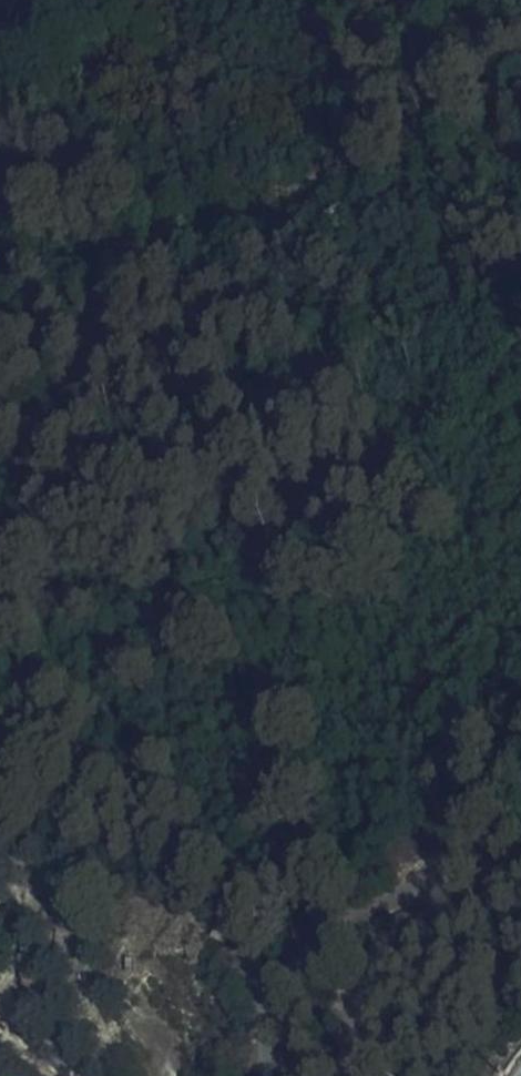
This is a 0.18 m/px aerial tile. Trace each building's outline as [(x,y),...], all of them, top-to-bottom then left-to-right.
[(231,932),(218,925),(211,940),(223,946),(231,932)]
